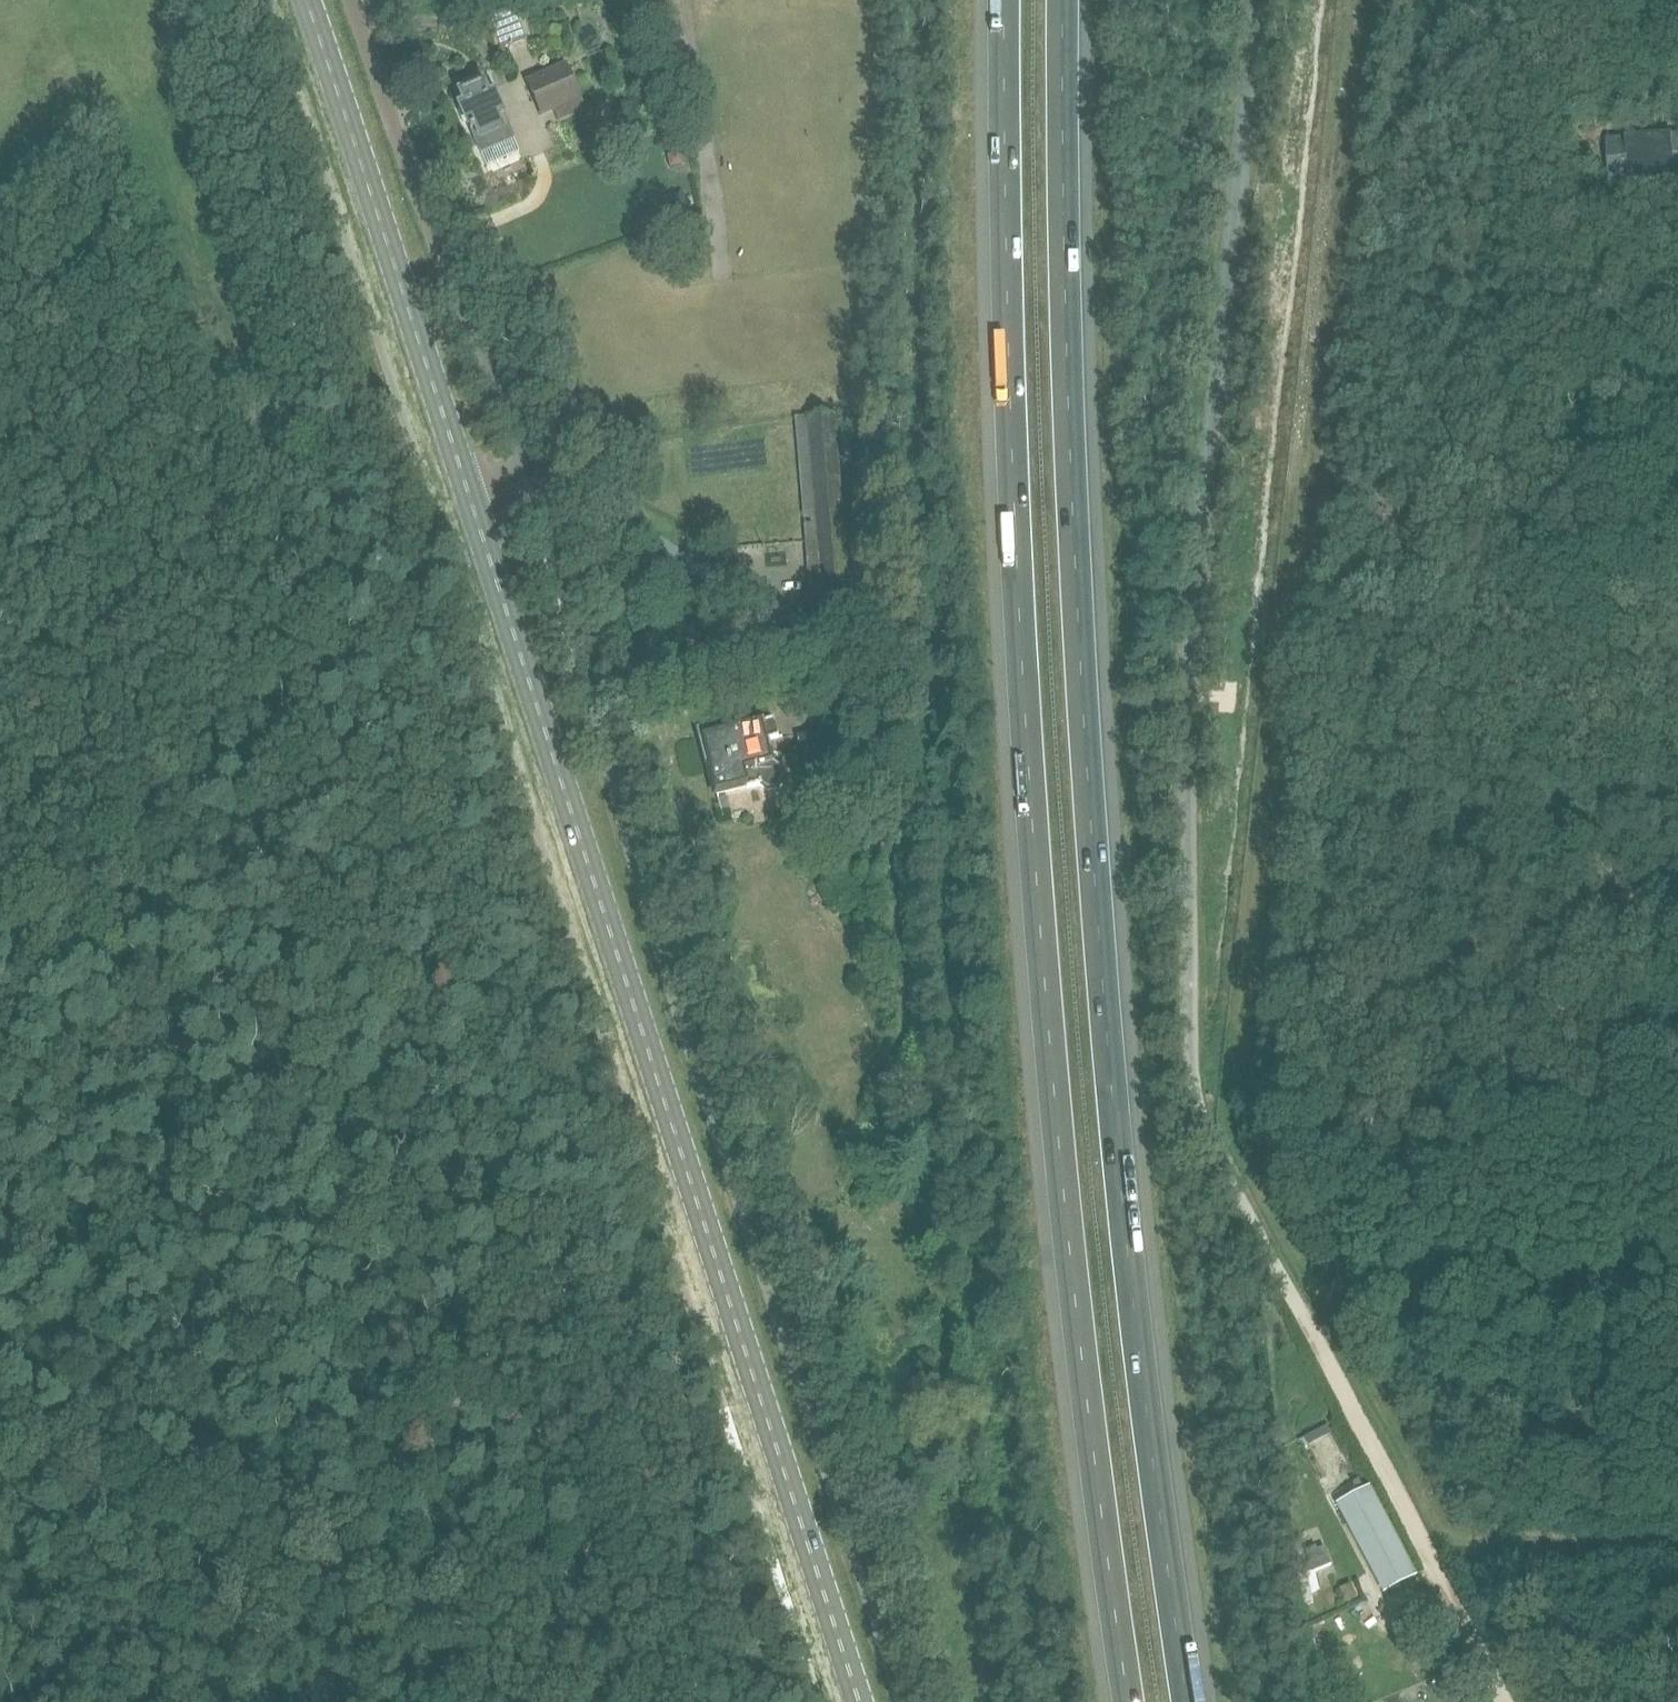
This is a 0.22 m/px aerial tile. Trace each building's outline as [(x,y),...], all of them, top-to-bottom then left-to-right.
[(525,41),(513,11),(490,20),(502,50),(509,48),(510,50),(514,48),(513,46),(525,41)] [(584,113),(568,72),(529,88),(540,117),(552,113),(557,124),(584,113)] [(485,93),(482,87),(462,95),(466,106),(461,109),(469,130),(468,130),(469,133),(470,133),(479,155),(513,142),(492,90),(485,93)] [(1604,185),(1620,184),(1619,178),(1664,176),(1665,181),(1677,180),(1677,134),(1662,135),(1662,132),(1617,135),(1617,138),(1603,139),(1604,185)] [(808,419),(825,619),(849,617),(833,417),(808,419)] [(773,720),(732,731),(718,735),(715,726),(700,730),(700,731),(698,732),(698,733),(697,734),(697,735),(697,736),(697,737),(698,738),(698,739),(699,739),(701,740),(703,740),(710,770),(710,771),(709,771),(708,772),(708,773),(707,773),(707,774),(707,775),(707,776),(708,778),(709,778),(709,779),(711,780),(713,780),(723,818),(724,818),(718,794),(746,787),(747,789),(762,786),(769,790),(778,787),(782,781),(779,767),(772,763),(771,763),(769,755),(765,756),(762,744),(778,739),(773,720)] [(1369,1488),(1340,1503),(1387,1592),(1416,1577),(1369,1488)] [(1328,1535),(1306,1537),(1307,1557),(1330,1555),(1328,1535)] [(1304,1596),(1322,1588),(1309,1561),(1292,1569),(1304,1596)]
